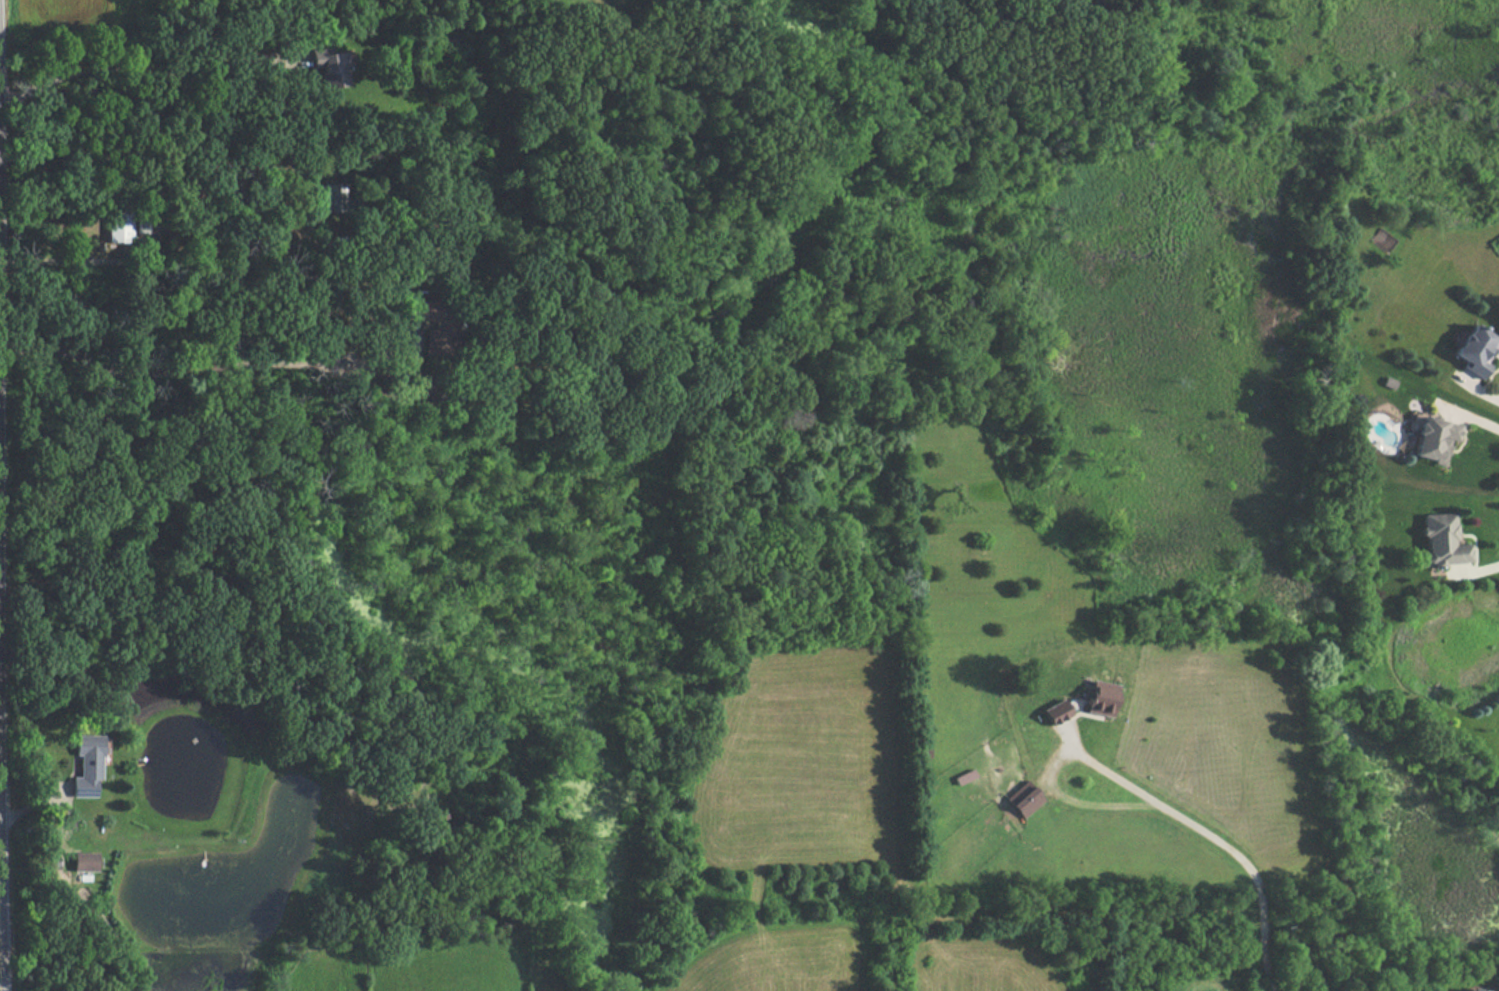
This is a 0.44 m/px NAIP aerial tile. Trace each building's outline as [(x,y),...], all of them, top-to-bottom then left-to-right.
[(146,239),(142,216),(114,221),(118,244),(146,239)] [(1475,379),(1498,346),(1468,324),(1444,357),(1475,379)] [(1414,416),(1404,457),(1443,467),(1453,425),(1414,416)] [(1421,566),(1466,564),(1465,539),(1452,539),(1451,515),(1419,516),(1421,566)] [(1112,690),(1083,685),(1078,712),(1107,717),(1112,690)] [(1036,708),(1040,723),(1066,715),(1061,701),(1036,708)] [(70,755),(75,755),(74,778),(67,778),(67,797),(96,797),(97,737),(70,736),(70,755)] [(1039,800),(1022,783),(1002,803),(1019,820),(1039,800)]
